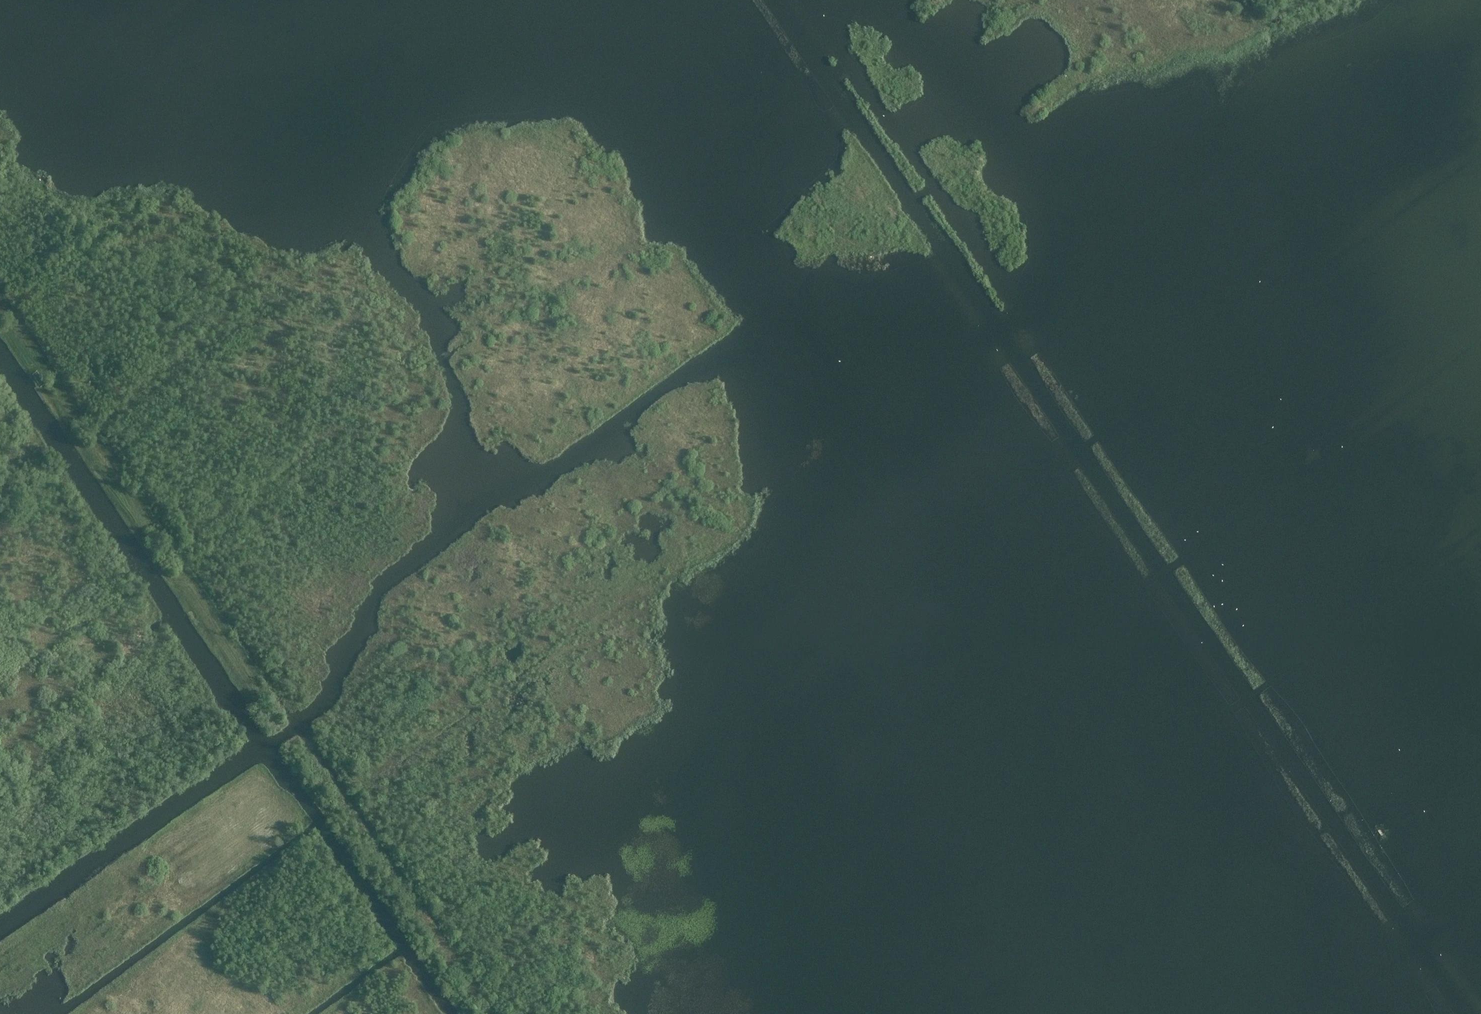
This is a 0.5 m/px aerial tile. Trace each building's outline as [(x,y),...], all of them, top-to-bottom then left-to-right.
[(1279,17),(1273,17),(1273,25),(1281,25),(1281,17),(1279,17)]
